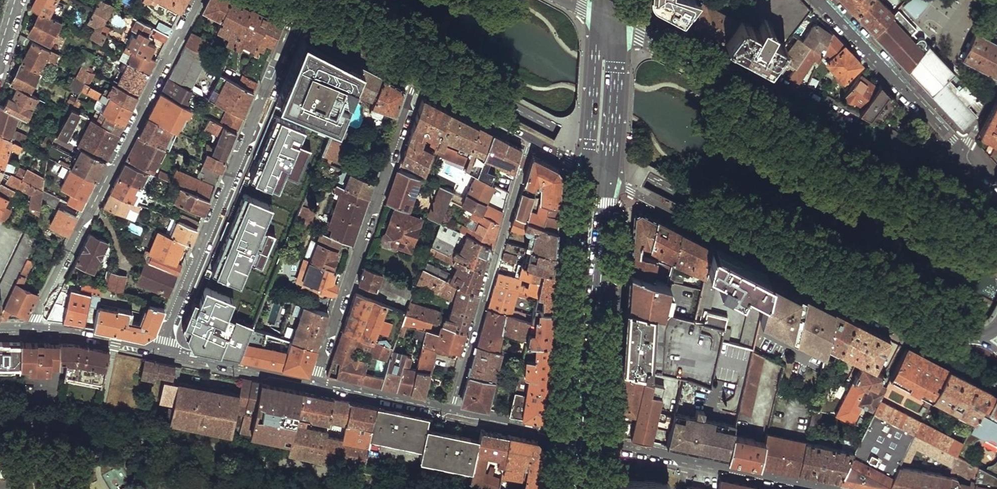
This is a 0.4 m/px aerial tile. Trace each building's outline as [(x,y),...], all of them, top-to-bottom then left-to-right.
[(30,3),(40,9),(49,14),(55,0),(31,0),(30,3)] [(87,20),(95,25),(89,36),(101,42),(106,33),(100,30),(104,24),(113,6),(101,0),(98,0),(87,20)] [(169,3),(168,6),(180,13),(187,0),(164,0),(169,3)] [(203,9),(221,18),(229,0),(208,0),(203,9)] [(216,30),(219,31),(220,29),(227,32),(223,40),(233,45),(249,7),(239,2),(235,0),(229,0),(221,18),(216,30)] [(682,18),(696,0),(651,0),(655,5),(668,12),(682,18)] [(768,64),(779,49),(811,10),(801,0),(756,0),(739,22),(724,41),(746,53),(768,64)] [(845,3),(866,25),(874,34),(893,13),(880,0),(842,0),(845,3)] [(915,16),(927,0),(906,0),(901,6),(915,16)] [(710,34),(724,41),(739,22),(702,4),(697,13),(701,16),(695,26),(710,34)] [(249,7),(233,45),(239,47),(240,45),(253,52),(256,46),(269,18),(259,13),(249,7)] [(31,28),(30,32),(50,43),(56,32),(58,33),(61,27),(59,26),(62,21),(49,14),(40,9),(36,17),(34,16),(28,26),(31,28)] [(134,10),(131,16),(136,19),(154,29),(157,23),(134,10)] [(893,13),(874,34),(880,41),(881,40),(890,49),(892,51),(891,52),(898,59),(904,67),(906,65),(908,67),(907,69),(908,70),(925,47),(923,45),(923,44),(924,44),(924,42),(924,41),(924,40),(923,39),(922,38),(921,37),(920,37),(919,37),(917,38),(915,40),(910,35),(915,30),(910,25),(909,24),(903,30),(901,27),(903,25),(900,22),(904,18),(896,10),(893,13)] [(269,18),(256,46),(263,49),(266,43),(273,46),(282,24),(275,21),(269,18)] [(909,24),(904,18),(900,22),(903,25),(901,27),(903,30),(909,24)] [(134,33),(127,46),(150,59),(156,47),(147,42),(153,32),(154,32),(154,37),(156,39),(165,44),(168,37),(154,29),(136,19),(131,28),(138,32),(137,35),(134,33)] [(157,23),(154,29),(168,37),(172,31),(157,23)] [(100,30),(106,33),(110,26),(104,24),(100,30)] [(821,54),(831,35),(818,25),(813,25),(802,42),(809,46),(821,54)] [(193,29),(186,44),(205,54),(211,39),(193,29)] [(962,58),(974,65),(995,76),(996,72),(996,42),(975,30),(962,58)] [(20,33),(18,40),(27,45),(31,38),(20,33)] [(820,56),(827,61),(844,46),(838,39),(832,33),(831,35),(821,54),(820,56)] [(789,66),(794,69),(809,46),(802,42),(797,38),(785,53),(779,49),(768,64),(776,68),(781,71),(788,60),(790,62),(789,64),(789,66)] [(33,39),(22,61),(40,70),(44,73),(46,69),(40,65),(44,58),(50,61),(49,63),(54,66),(55,64),(51,61),(57,52),(33,39)] [(890,49),(881,40),(880,41),(882,42),(889,50),(891,52),(892,51),(890,49)] [(217,243),(277,267),(296,222),(302,207),(280,197),(266,191),(285,145),(300,152),(321,160),(321,159),(323,155),(333,130),(337,122),(350,90),(359,68),(331,55),(304,42),(298,56),(293,57),(248,167),(217,243)] [(186,44),(173,69),(194,79),(206,55),(205,54),(186,44)] [(925,47),(908,70),(917,79),(926,89),(934,98),(960,126),(975,114),(982,101),(963,81),(953,90),(944,80),(953,71),(944,62),(927,44),(925,47)] [(124,58),(123,60),(149,76),(152,69),(156,62),(150,59),(127,46),(125,50),(130,54),(127,60),(124,58)] [(789,76),(798,80),(813,59),(818,61),(820,56),(821,54),(809,46),(794,69),(789,76)] [(834,72),(833,77),(838,82),(843,81),(862,64),(853,55),(844,46),(827,61),(825,63),(834,72)] [(83,49),(76,61),(87,67),(87,65),(93,55),(83,49)] [(21,63),(11,82),(18,86),(19,85),(30,92),(40,70),(22,61),(20,59),(18,62),(21,63)] [(123,60),(112,83),(138,97),(143,87),(149,76),(123,60)] [(359,68),(350,90),(373,100),(383,76),(373,71),(360,65),(359,68)] [(85,67),(73,89),(79,92),(81,89),(84,82),(90,70),(89,70),(86,68),(85,67)] [(169,77),(193,90),(194,88),(190,86),(194,79),(173,69),(169,77)] [(90,70),(84,82),(90,85),(97,74),(90,70)] [(221,72),(208,99),(228,109),(243,117),(254,91),(239,83),(221,72)] [(244,73),(239,83),(254,91),(256,86),(258,81),(244,73)] [(855,100),(862,106),(877,86),(861,74),(844,95),(853,103),(855,100)] [(373,100),(369,112),(377,115),(382,113),(383,110),(396,115),(405,89),(404,87),(394,82),(383,76),(373,100)] [(161,92),(186,105),(193,90),(169,77),(165,84),(161,92)] [(105,88),(103,92),(132,109),(135,103),(138,97),(112,83),(109,81),(107,84),(113,87),(110,92),(105,88)] [(84,82),(81,89),(107,103),(103,109),(101,108),(100,111),(103,113),(124,125),(128,116),(132,109),(103,92),(90,85),(84,82)] [(869,117),(880,123),(896,101),(888,92),(879,83),(877,86),(862,106),(858,111),(869,117)] [(10,95),(5,107),(18,115),(27,119),(38,96),(30,92),(19,85),(18,86),(13,97),(10,95)] [(149,117),(174,130),(178,120),(176,119),(180,111),(182,112),(186,105),(161,92),(155,104),(149,117)] [(73,103),(70,107),(76,110),(81,100),(76,97),(73,103)] [(435,105),(422,98),(400,161),(419,170),(416,177),(421,179),(433,152),(436,145),(449,111),(435,105)] [(979,135),(996,144),(996,101),(979,135)] [(21,142),(23,137),(13,133),(12,135),(10,134),(18,115),(5,107),(0,104),(0,131),(21,142)] [(55,134),(75,145),(76,142),(70,138),(80,118),(84,120),(86,115),(76,110),(70,107),(67,112),(55,134)] [(228,109),(221,123),(237,131),(243,117),(228,109)] [(449,111),(436,145),(442,147),(443,144),(446,137),(449,138),(447,145),(466,153),(477,126),(449,111)] [(99,117),(97,121),(120,133),(122,129),(124,125),(103,113),(102,118),(99,117)] [(139,136),(166,148),(175,130),(174,130),(149,117),(144,126),(139,136)] [(221,136),(213,156),(224,161),(231,146),(237,131),(221,123),(210,117),(206,124),(219,130),(218,134),(221,136)] [(92,118),(78,146),(81,148),(82,147),(106,160),(113,146),(120,133),(97,121),(92,118)] [(333,130),(344,135),(346,131),(343,125),(337,122),(333,130)] [(470,155),(464,170),(467,171),(475,151),(484,155),(493,134),(477,126),(466,153),(470,155)] [(333,130),(323,155),(336,160),(343,146),(342,144),(346,135),(344,135),(333,130)] [(3,168),(11,145),(18,150),(22,143),(21,142),(0,131),(0,167),(3,168)] [(484,155),(475,176),(491,183),(495,172),(486,168),(490,160),(498,164),(506,141),(493,134),(484,155)] [(133,148),(127,159),(152,170),(153,167),(156,169),(166,148),(139,136),(133,148)] [(45,137),(41,145),(47,148),(50,143),(51,140),(47,138),(45,137)] [(521,148),(506,141),(498,164),(505,167),(503,170),(511,173),(512,170),(515,171),(515,169),(521,148)] [(47,148),(46,154),(58,160),(71,167),(96,180),(102,169),(106,160),(82,147),(81,148),(76,158),(50,143),(47,148)] [(442,147),(436,145),(433,152),(462,163),(466,153),(447,145),(443,144),(442,147)] [(285,145),(266,191),(280,197),(300,152),(285,145)] [(46,160),(36,154),(35,170),(36,171),(36,181),(44,181),(46,160)] [(43,190),(52,195),(58,160),(46,154),(46,157),(46,160),(44,181),(43,190)] [(206,154),(201,163),(202,163),(220,171),(222,166),(224,161),(213,156),(206,154)] [(523,184),(521,191),(533,196),(534,196),(537,177),(540,178),(538,200),(540,200),(559,204),(560,188),(561,175),(557,167),(547,162),(531,154),(527,168),(523,184)] [(118,177),(139,186),(146,171),(125,162),(122,169),(118,177)] [(173,176),(171,181),(181,186),(208,198),(214,184),(220,171),(202,163),(199,171),(203,174),(200,180),(177,171),(175,170),(173,176)] [(71,167),(61,188),(85,201),(90,191),(96,180),(71,167)] [(392,185),(386,202),(408,210),(417,185),(419,186),(421,179),(416,177),(397,169),(392,185)] [(348,182),(346,187),(368,196),(371,188),(373,181),(347,170),(345,174),(349,176),(346,181),(348,182)] [(160,171),(157,176),(165,179),(167,174),(160,171)] [(472,210),(499,223),(502,212),(485,203),(494,184),(491,183),(475,176),(461,205),(472,210)] [(110,192),(132,201),(135,193),(132,192),(134,188),(138,189),(139,186),(118,177),(114,184),(110,192)] [(31,195),(28,209),(40,216),(41,203),(43,190),(28,181),(23,189),(31,195)] [(0,183),(0,192),(10,197),(13,190),(1,182),(0,183)] [(344,196),(330,235),(341,239),(352,243),(368,196),(346,187),(338,183),(334,192),(344,196)] [(488,201),(502,206),(508,190),(495,184),(488,201)] [(181,186),(174,200),(202,213),(205,205),(208,198),(181,186)] [(439,187),(428,217),(440,221),(448,199),(451,192),(439,187)] [(43,190),(41,203),(56,208),(60,198),(52,195),(43,190)] [(517,205),(514,216),(557,232),(558,217),(559,204),(540,200),(538,206),(540,207),(539,213),(536,212),(528,209),(533,196),(521,191),(517,205)] [(103,207),(129,218),(130,215),(127,213),(129,206),(133,209),(137,210),(139,204),(137,203),(132,201),(110,192),(107,199),(103,207)] [(5,219),(10,210),(2,206),(7,197),(0,193),(0,217),(5,219)] [(296,222),(307,226),(314,208),(303,204),(302,207),(296,222)] [(60,209),(52,225),(68,234),(73,226),(77,218),(60,209)] [(394,209),(383,240),(409,249),(419,218),(394,209)] [(633,230),(632,250),(640,253),(641,244),(649,245),(675,257),(681,231),(661,220),(640,209),(634,213),(633,230)] [(463,225),(460,231),(467,234),(470,236),(489,245),(492,247),(496,234),(499,223),(472,210),(469,217),(477,220),(473,229),(463,225)] [(181,213),(177,220),(183,223),(196,228),(198,221),(181,213)] [(511,227),(520,229),(523,229),(525,231),(529,232),(531,229),(532,228),(534,229),(531,244),(527,243),(526,247),(527,247),(530,248),(555,254),(556,243),(557,232),(514,216),(511,227)] [(440,221),(430,245),(483,269),(486,257),(489,245),(470,236),(462,253),(460,252),(456,251),(457,249),(453,247),(460,231),(440,221)] [(183,223),(176,238),(189,244),(192,236),(196,228),(183,223)] [(28,257),(38,237),(26,230),(0,282),(0,314),(28,257)] [(143,261),(176,274),(180,265),(175,262),(176,257),(178,259),(182,250),(186,251),(189,244),(176,238),(157,230),(147,253),(143,252),(139,259),(143,261)] [(698,239),(681,231),(675,257),(673,265),(670,276),(670,279),(673,280),(685,283),(686,276),(681,275),(681,272),(678,271),(679,266),(678,265),(679,263),(705,275),(712,247),(698,239)] [(86,239),(74,263),(93,272),(108,241),(90,232),(86,239)] [(321,232),(311,260),(332,268),(336,258),(334,257),(341,239),(330,235),(321,232)] [(467,234),(460,252),(462,253),(470,236),(467,234)] [(504,248),(523,253),(524,249),(526,250),(527,247),(526,247),(506,242),(504,248)] [(252,329),(277,267),(217,243),(215,248),(181,333),(231,353),(233,349),(242,353),(252,329)] [(476,293),(479,280),(483,269),(430,245),(428,251),(457,263),(458,261),(460,262),(454,277),(451,276),(423,263),(422,267),(476,293)] [(745,263),(712,247),(705,275),(702,288),(696,313),(702,314),(704,305),(711,306),(715,288),(713,288),(714,280),(713,280),(716,270),(723,272),(719,282),(753,298),(757,290),(767,295),(771,277),(745,263)] [(530,248),(525,266),(543,270),(554,273),(555,263),(555,254),(530,248)] [(640,253),(632,250),(631,260),(631,269),(653,276),(657,259),(647,256),(640,253)] [(501,259),(515,263),(517,256),(503,252),(501,259)] [(25,319),(38,294),(21,285),(33,260),(28,257),(0,314),(0,318),(25,319)] [(310,260),(301,282),(332,293),(335,292),(338,285),(336,283),(333,281),(337,270),(332,268),(311,260),(310,260)] [(143,261),(135,282),(167,295),(176,274),(143,261)] [(457,263),(451,276),(454,277),(460,262),(458,261),(457,263)] [(673,265),(665,262),(662,274),(670,276),(673,265)] [(497,273),(494,284),(537,296),(543,270),(525,266),(521,265),(518,275),(532,279),(529,287),(519,283),(520,280),(497,273)] [(364,266),(358,284),(375,289),(377,284),(410,297),(415,285),(364,266)] [(409,301),(405,311),(406,312),(432,320),(442,323),(465,330),(471,311),(476,293),(422,267),(416,283),(452,298),(456,300),(451,317),(448,315),(445,314),(444,316),(439,314),(440,310),(409,301)] [(653,276),(631,269),(629,286),(628,303),(657,310),(657,313),(662,314),(663,311),(669,313),(671,306),(670,290),(673,280),(670,279),(669,281),(653,276)] [(542,298),(541,309),(551,310),(553,290),(554,273),(543,270),(537,296),(542,298)] [(108,282),(106,291),(120,294),(125,274),(111,271),(109,278),(106,277),(105,281),(108,282)] [(761,322),(794,336),(804,294),(771,277),(767,295),(766,303),(761,322)] [(69,288),(61,321),(83,325),(93,285),(82,283),(80,291),(69,288)] [(491,296),(487,308),(507,314),(531,321),(532,317),(532,315),(513,309),(516,295),(536,301),(537,296),(494,284),(491,296)] [(349,310),(342,329),(392,346),(393,344),(396,337),(398,333),(402,322),(406,312),(405,311),(355,293),(349,310)] [(794,336),(826,352),(827,346),(835,310),(820,302),(804,294),(794,336)] [(279,296),(278,301),(289,304),(278,335),(291,339),(316,345),(322,328),(328,312),(279,296)] [(452,298),(448,315),(451,317),(456,300),(452,298)] [(766,303),(754,300),(742,347),(755,352),(761,322),(766,303)] [(98,306),(92,326),(124,333),(143,337),(151,333),(162,307),(148,303),(139,324),(126,320),(128,310),(116,307),(115,310),(98,306)] [(657,310),(628,303),(627,320),(625,352),(624,364),(672,376),(685,379),(698,381),(709,386),(713,387),(715,377),(724,339),(726,327),(704,321),(694,319),(669,313),(663,311),(662,314),(657,313),(657,310)] [(477,345),(498,350),(503,331),(507,314),(487,308),(482,326),(477,345)] [(526,338),(526,341),(536,342),(549,343),(550,326),(551,310),(541,309),(534,308),(532,315),(532,317),(536,319),(534,332),(528,331),(526,338)] [(726,327),(724,339),(731,342),(733,328),(726,325),(729,314),(706,309),(704,321),(726,327)] [(827,346),(839,352),(855,320),(845,315),(835,310),(827,346)] [(423,336),(415,367),(430,371),(437,347),(459,352),(462,342),(465,330),(442,323),(439,332),(429,328),(432,320),(406,312),(402,322),(414,326),(425,329),(423,336)] [(507,314),(503,331),(526,338),(528,331),(531,321),(507,314)] [(854,379),(837,414),(853,422),(862,404),(876,411),(881,399),(884,394),(887,387),(879,383),(884,374),(875,369),(891,339),(879,333),(855,320),(839,352),(862,363),(854,379)] [(402,322),(398,333),(411,337),(412,332),(414,326),(402,322)] [(414,326),(412,332),(423,336),(425,329),(414,326)] [(242,353),(240,357),(262,362),(282,366),(291,339),(278,335),(252,329),(242,353)] [(335,351),(326,374),(353,380),(381,385),(383,376),(364,372),(367,361),(350,356),(354,344),(367,348),(366,351),(387,358),(391,348),(392,346),(342,329),(335,351)] [(396,337),(393,344),(400,346),(403,339),(396,337)] [(312,357),(316,345),(291,339),(282,366),(307,371),(312,357)] [(724,339),(715,377),(747,384),(755,352),(742,347),(731,342),(724,339)] [(13,373),(13,370),(19,370),(19,365),(20,342),(0,342),(0,373),(13,373)] [(20,342),(19,365),(27,366),(33,366),(33,370),(49,370),(49,364),(50,356),(48,356),(49,343),(20,342)] [(514,391),(508,413),(538,419),(544,413),(546,388),(548,359),(549,343),(536,342),(534,358),(526,357),(524,376),(528,376),(525,393),(514,391)] [(50,356),(49,364),(57,365),(57,361),(57,343),(49,343),(48,356),(50,356)] [(95,381),(103,349),(94,347),(78,344),(57,343),(57,361),(64,362),(63,375),(95,381)] [(468,374),(494,380),(502,351),(498,350),(477,345),(473,359),(468,374)] [(505,347),(504,352),(522,356),(523,351),(505,347)] [(949,370),(907,347),(887,387),(884,394),(887,395),(894,380),(928,397),(920,412),(926,415),(935,397),(949,370)] [(388,387),(396,389),(403,364),(405,353),(391,348),(387,358),(383,376),(381,385),(388,387)] [(103,349),(95,381),(63,375),(63,380),(101,387),(109,351),(103,349)] [(767,358),(756,353),(755,352),(747,384),(742,409),(754,418),(767,358)] [(145,358),(141,377),(155,379),(156,375),(171,378),(174,364),(145,358)] [(403,364),(396,389),(403,390),(410,392),(415,367),(403,364)] [(417,393),(424,394),(430,371),(415,367),(410,392),(417,393)] [(949,370),(935,397),(976,418),(991,391),(949,370)] [(461,399),(466,404),(478,406),(487,408),(495,380),(494,380),(468,374),(461,399)] [(622,392),(621,412),(639,416),(634,437),(654,442),(657,427),(670,430),(672,424),(663,421),(664,418),(659,417),(666,386),(647,380),(647,379),(623,374),(622,392)] [(671,383),(684,386),(685,379),(672,376),(671,383)] [(276,386),(250,380),(239,431),(274,438),(273,443),(289,447),(296,416),(301,391),(276,386)] [(166,411),(164,420),(231,434),(239,395),(225,393),(187,385),(162,381),(158,401),(167,403),(166,407),(160,406),(159,411),(166,411)] [(301,391),(296,416),(305,417),(323,421),(321,429),(326,430),(328,420),(333,398),(317,394),(301,391)] [(991,391),(976,418),(964,442),(958,453),(963,456),(965,457),(973,439),(976,440),(978,438),(980,437),(983,436),(985,435),(988,435),(991,435),(993,436),(995,437),(996,438),(996,439),(996,394),(991,391)] [(345,423),(372,429),(376,407),(363,404),(336,399),(333,398),(328,420),(330,420),(333,421),(345,423)] [(917,432),(923,421),(881,399),(876,411),(917,432)] [(372,429),(368,444),(420,455),(418,465),(470,476),(477,439),(426,428),(428,418),(416,416),(389,410),(376,407),(372,429)] [(677,412),(670,445),(706,452),(731,458),(736,436),(738,424),(707,417),(708,411),(700,409),(699,415),(697,416),(696,416),(694,417),(692,415),(677,412)] [(842,480),(866,485),(884,488),(888,488),(901,465),(904,459),(917,432),(876,411),(855,451),(842,480)] [(372,429),(345,423),(342,438),(339,438),(330,436),(325,435),(325,433),(326,430),(321,429),(303,425),(305,417),(296,416),(289,447),(289,450),(364,466),(368,444),(372,429)] [(917,432),(958,453),(964,442),(923,421),(917,432)] [(469,481),(488,488),(497,488),(499,480),(495,479),(482,473),(486,452),(498,455),(497,461),(503,462),(508,436),(494,433),(479,430),(477,439),(470,476),(469,481)] [(917,432),(904,459),(911,462),(918,449),(958,469),(963,456),(958,453),(917,432)] [(808,442),(770,434),(767,442),(762,464),(783,468),(802,472),(808,442)] [(500,475),(518,480),(519,488),(538,488),(539,475),(541,448),(540,445),(538,443),(524,440),(508,436),(503,462),(500,475)] [(661,436),(660,443),(666,444),(668,437),(661,436)] [(767,442),(736,436),(731,458),(746,461),(762,464),(767,442)] [(808,442),(802,472),(822,476),(842,480),(855,451),(808,442)] [(10,477),(11,456),(0,456),(0,477),(10,477)] [(952,488),(977,488),(978,487),(959,483),(960,477),(958,476),(961,470),(980,480),(984,467),(965,457),(963,456),(958,469),(956,477),(952,488)] [(996,473),(996,461),(995,463),(992,464),(989,465),(987,469),(996,473)] [(888,488),(952,488),(956,477),(901,465),(888,488)] [(977,488),(996,488),(996,473),(987,469),(984,467),(980,480),(978,487),(977,488)] [(666,479),(616,477),(615,488),(665,488),(666,479)] [(775,488),(766,487),(739,481),(720,478),(718,488),(775,488)]
